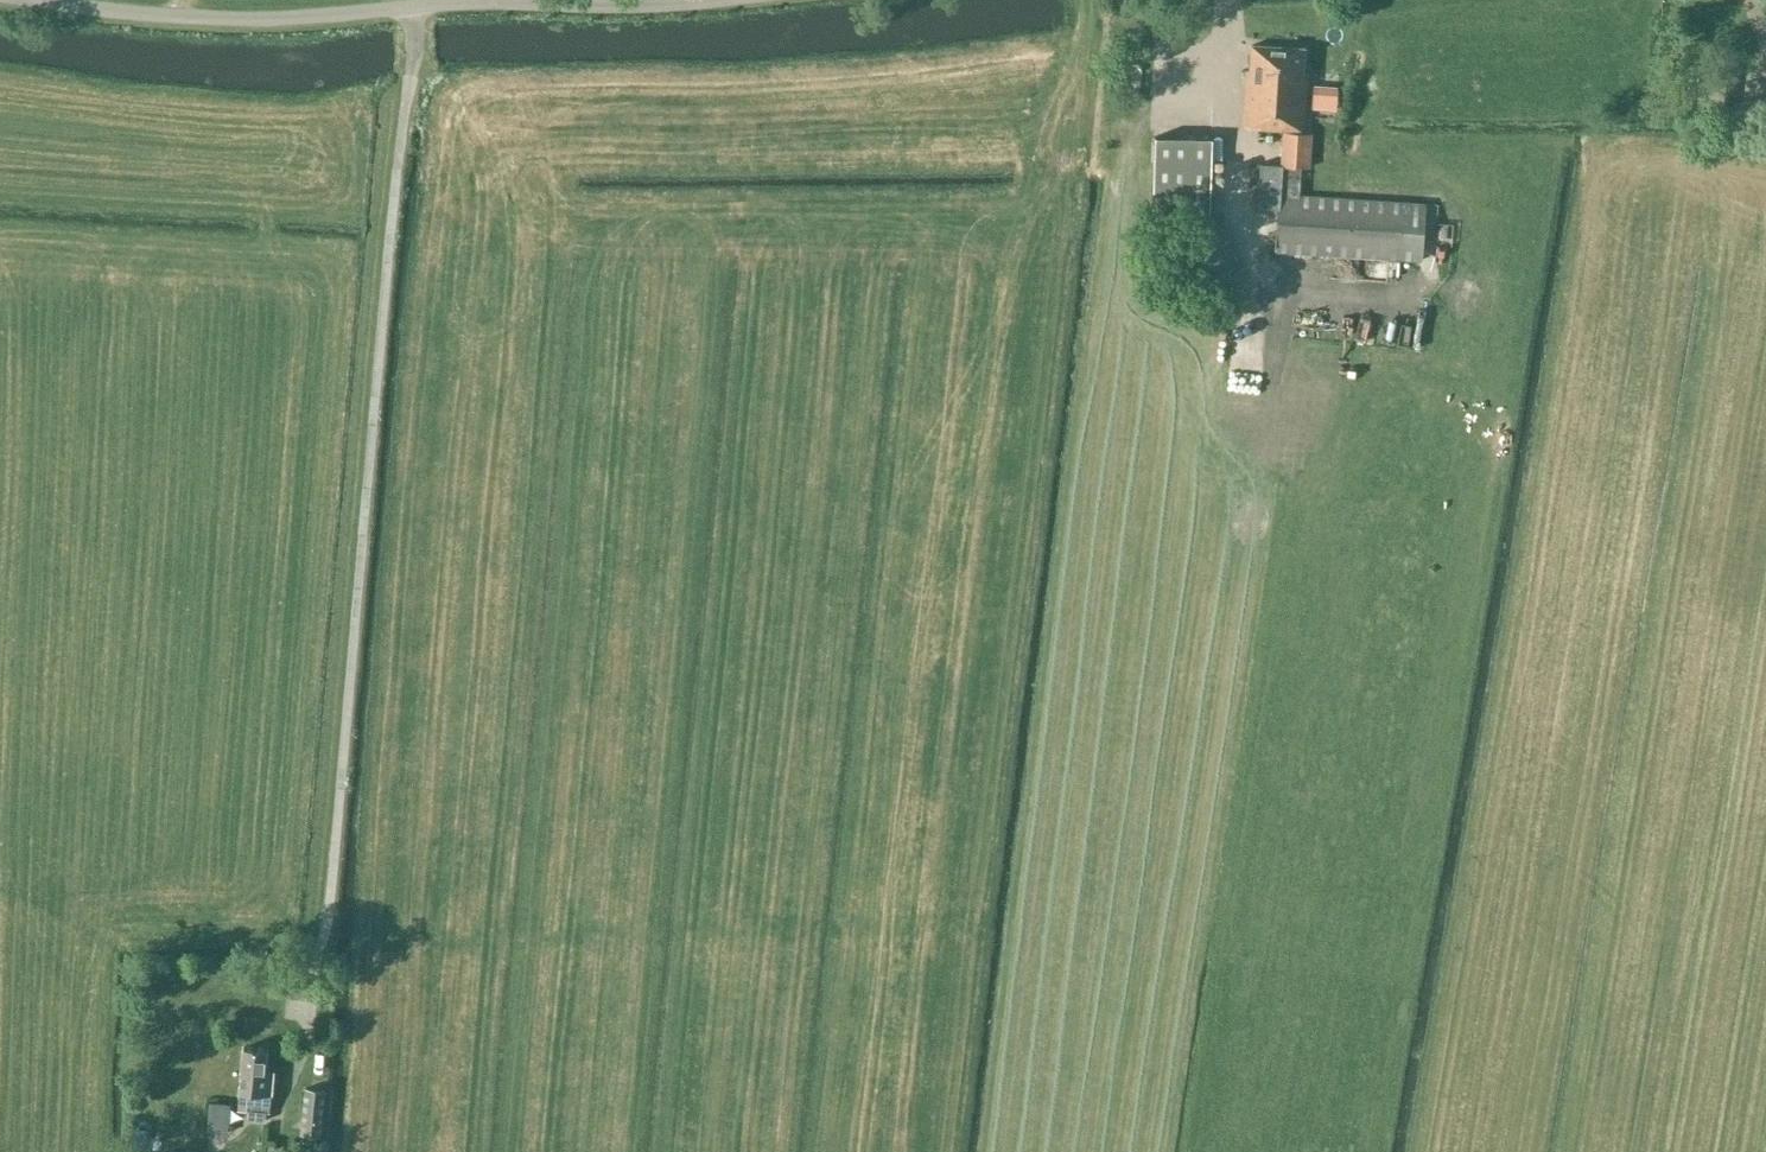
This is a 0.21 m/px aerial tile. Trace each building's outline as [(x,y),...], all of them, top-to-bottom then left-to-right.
[(1304,71),(1306,48),(1251,44),(1249,68),(1245,68),(1242,124),(1261,125),(1260,127),(1261,127),(1261,142),(1282,143),(1281,164),(1261,163),(1258,209),(1278,211),(1275,250),(1422,259),(1426,203),(1300,194),(1302,166),(1309,167),(1311,132),(1303,131),(1307,72),(1304,71)] [(1211,189),(1212,139),(1154,137),(1153,188),(1211,189)] [(1195,224),(1191,225),(1187,228),(1185,230),(1182,233),(1179,235),(1178,237),(1177,239),(1176,243),(1175,246),(1174,250),(1174,254),(1174,256),(1174,258),(1175,261),(1176,264),(1177,266),(1179,270),(1180,272),(1183,275),(1185,277),(1187,279),(1191,281),(1194,282),(1198,284),(1201,284),(1207,284),(1211,284),(1214,283),(1218,282),(1221,280),(1224,278),(1227,276),(1229,274),(1231,270),(1232,269),(1233,267),(1235,263),(1236,259),(1236,257),(1237,254),(1236,250),(1236,246),(1235,244),(1235,242),(1234,240),(1233,238),(1231,236),(1228,232),(1227,231),(1225,229),(1222,227),(1218,225),(1213,223),(1209,222),(1204,222),(1202,222),(1199,222),(1195,224)] [(1256,385),(1261,282),(1234,281),(1230,383),(1256,385)] [(1418,315),(1440,319),(1442,306),(1420,302),(1418,315)] [(266,1070),(268,1048),(244,1045),(240,1091),(238,1109),(248,1109),(247,1118),(266,1120),(267,1111),(270,1112),(272,1094),(274,1071),(266,1070)] [(326,1090),(306,1088),(302,1135),(322,1137),(326,1090)]
